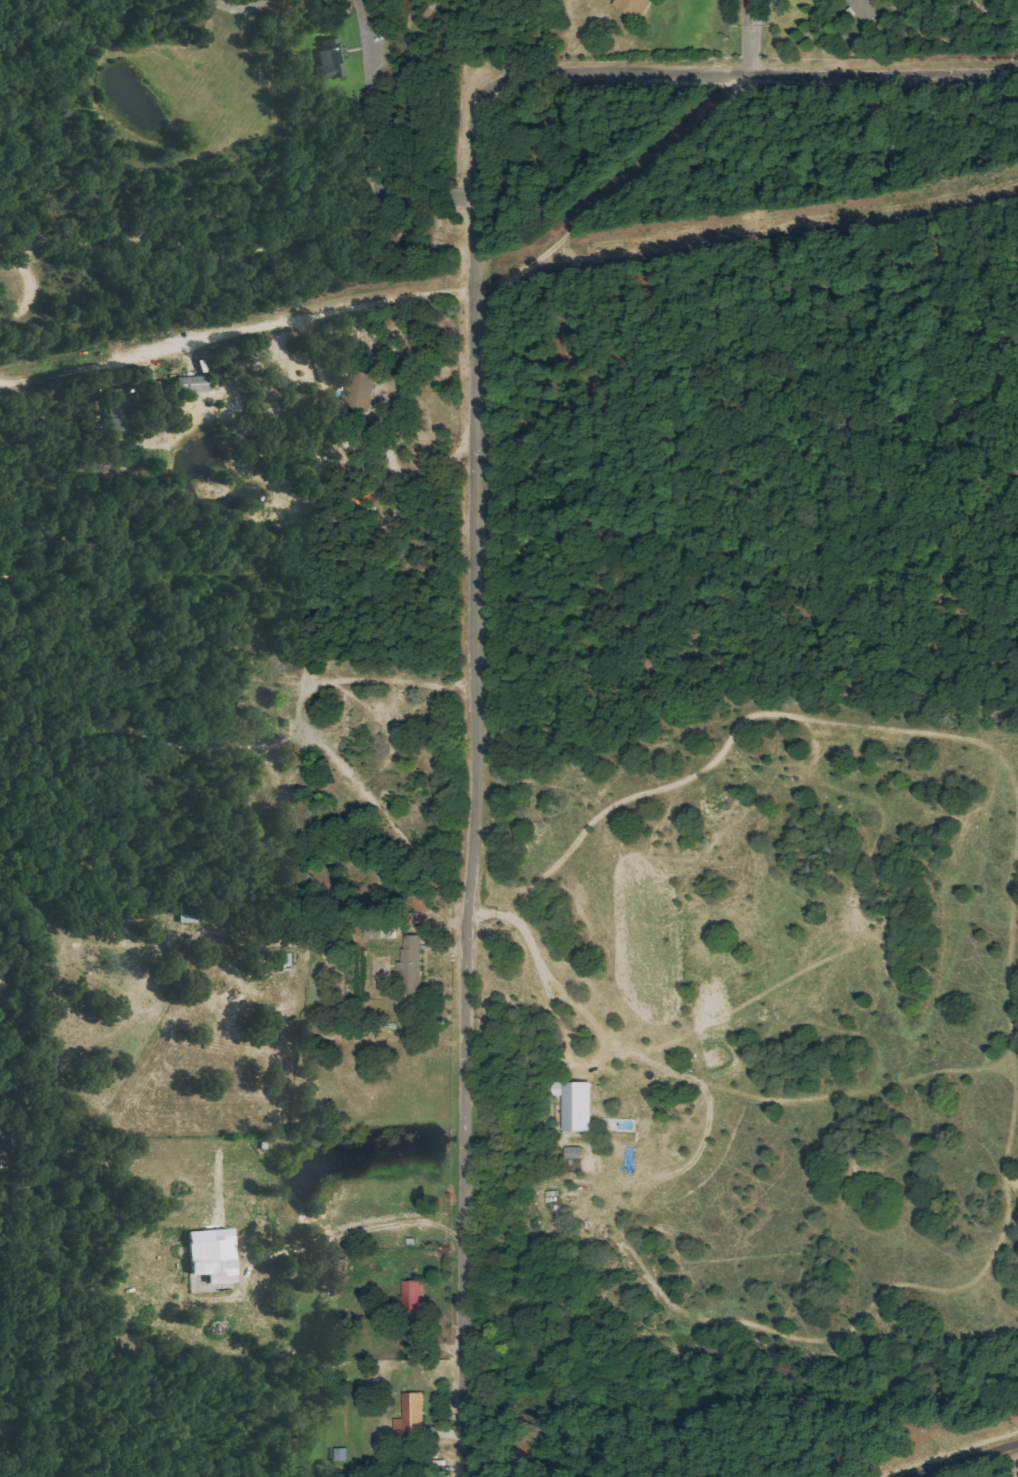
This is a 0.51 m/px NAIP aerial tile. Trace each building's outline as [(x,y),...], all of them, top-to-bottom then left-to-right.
[(655,0),(619,0),(616,6),(637,16),(640,9),(649,14),(655,0)] [(875,0),(848,0),(868,26),(885,13),(875,0)] [(318,41),(323,65),(316,67),(318,81),(346,75),(343,62),(347,62),(342,36),(318,41)] [(372,405),(379,375),(360,370),(352,400),(372,405)] [(210,392),(210,377),(177,377),(178,393),(210,392)] [(110,431),(129,430),(128,389),(109,389),(110,431)] [(404,977),(424,977),(423,934),(404,935),(404,969),(404,977)] [(596,1082),(557,1082),(556,1095),(567,1096),(567,1131),(595,1131),(596,1082)] [(584,1147),(568,1147),(569,1159),(584,1159),(584,1147)] [(234,1229),(190,1231),(190,1243),(217,1242),(217,1259),(200,1260),(200,1256),(192,1257),(193,1274),(209,1273),(209,1284),(236,1282),(234,1229)] [(426,1281),(408,1281),(409,1326),(427,1326),(426,1281)] [(406,1393),(407,1418),(397,1418),(398,1432),(407,1432),(407,1437),(426,1437),(426,1392),(406,1393)]
